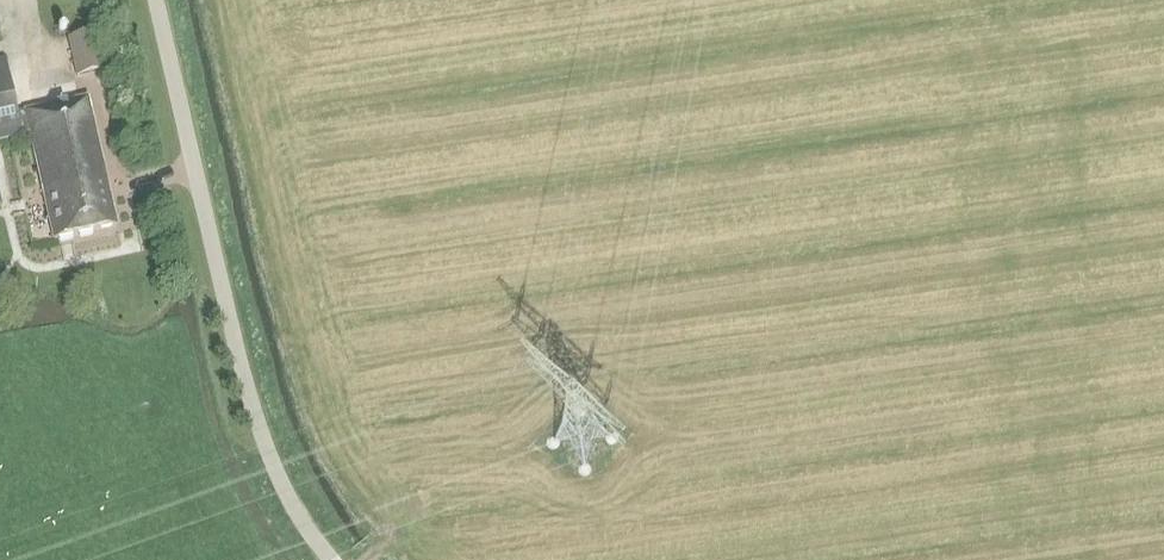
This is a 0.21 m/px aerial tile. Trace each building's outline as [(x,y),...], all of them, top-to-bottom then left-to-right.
[(92,31),(65,37),(75,75),(102,68),(92,31)] [(28,134),(52,241),(116,226),(86,96),(23,110),(23,111),(16,113),(3,57),(0,58),(0,140),(28,134)]
